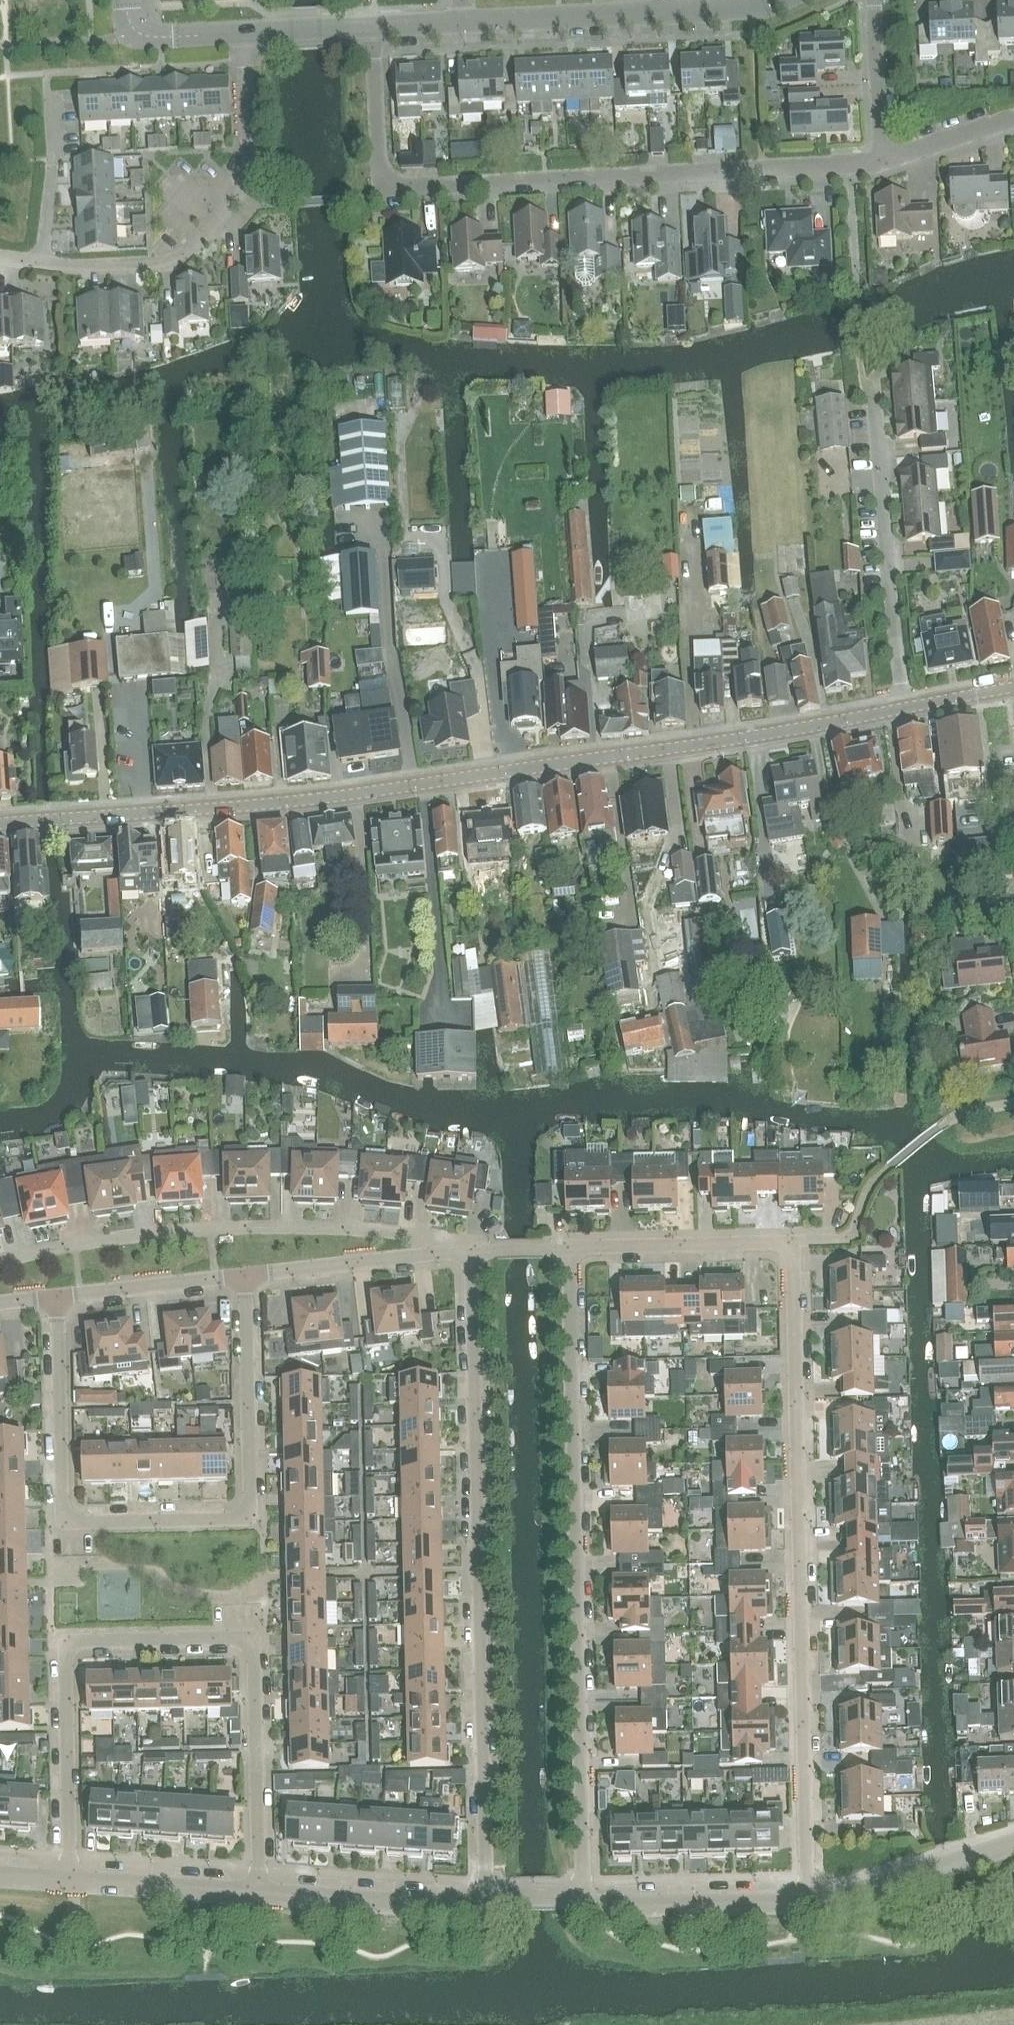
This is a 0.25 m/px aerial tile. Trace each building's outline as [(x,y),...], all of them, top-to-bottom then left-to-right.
[(986,25),(988,54),(1000,54),(1000,45),(1013,44),(1013,5),(1011,5),(1011,2),(997,3),(998,25),(986,25)] [(960,7),(952,8),(954,47),(969,46),(969,55),(975,55),(976,65),(988,64),(988,54),(986,25),(975,26),(974,4),(960,5),(960,7)] [(920,58),(933,57),(935,57),(938,54),(937,48),(954,47),(952,8),(943,8),(943,6),(929,6),(930,28),(919,28),(920,58)] [(816,83),(815,70),(845,69),(843,36),(801,38),(802,50),(797,51),(798,62),(781,62),(782,85),(816,83)] [(702,57),(703,57),(704,93),(738,92),(738,66),(726,66),(725,50),(702,51),(702,57)] [(704,93),(703,57),(702,57),(681,58),(682,94),(704,93)] [(613,58),(588,59),(591,113),(601,113),(600,106),(598,106),(598,100),(615,99),(613,58)] [(588,59),(564,61),(566,101),(582,101),(583,107),(581,107),(581,114),(591,113),(588,59)] [(662,107),(666,105),(666,97),(671,97),(669,60),(647,61),(649,105),(650,105),(654,107),(662,107)] [(564,61),(540,62),(542,116),(553,115),(552,108),(550,108),(550,102),(566,101),(564,61)] [(647,61),(625,62),(626,82),(614,82),(615,110),(649,108),(649,105),(647,61)] [(503,62),(481,63),(483,105),(504,104),(505,113),(518,112),(516,87),(505,88),(503,62)] [(542,116),(540,62),(515,63),(518,104),(534,103),(535,109),(533,109),(533,116),(542,116)] [(483,105),(481,63),(459,64),(460,90),(448,90),(450,116),(484,114),(483,105)] [(441,65),(419,66),(421,108),(443,107),(441,65)] [(421,108),(419,66),(396,67),(399,121),(421,120),(421,108)] [(229,79),(200,80),(202,118),(231,117),(229,79)] [(200,80),(177,82),(179,119),(202,118),(200,80)] [(177,82),(154,83),(156,120),(179,119),(177,82)] [(154,83),(131,84),(133,121),(156,120),(154,83)] [(131,84),(109,85),(111,123),(133,121),(131,84)] [(111,123),(109,85),(79,87),(81,124),(111,123)] [(819,91),(790,92),(791,106),(792,106),(793,136),(807,135),(848,133),(847,117),(851,116),(851,108),(847,107),(846,103),(820,105),(819,91)] [(736,153),(738,128),(717,127),(715,152),(736,153)] [(650,131),(652,156),(664,155),(663,130),(650,131)] [(203,148),(212,148),(211,135),(202,136),(203,148)] [(202,136),(194,136),(194,149),(203,148),(202,136)] [(708,151),(708,136),(693,137),(694,151),(708,151)] [(157,138),(148,139),(149,151),(158,150),(157,138)] [(158,150),(166,150),(166,138),(157,138),(158,150)] [(111,140),(103,141),(103,153),(112,153),(111,140)] [(112,153),(121,153),(120,140),(111,140),(112,153)] [(463,146),(452,147),(453,162),(463,161),(463,146)] [(402,156),(403,168),(423,167),(423,155),(402,156)] [(76,160),(77,184),(114,182),(113,158),(76,160)] [(144,181),(144,172),(131,173),(131,181),(144,181)] [(978,209),(978,205),(989,204),(990,212),(1008,211),(1006,179),(988,180),(988,172),(951,174),(951,177),(948,178),(947,181),(947,184),(949,187),(952,188),(953,206),(954,211),(954,214),(956,217),(958,219),(961,221),(964,221),(968,221),(971,220),(973,219),(975,216),(977,214),(978,211),(978,209)] [(131,181),(132,190),(145,189),(144,181),(131,181)] [(77,184),(78,207),(116,205),(114,182),(77,184)] [(876,198),(879,240),(911,239),(911,235),(933,233),(932,207),(910,208),(909,196),(904,196),(901,193),(894,194),(892,197),(876,198)] [(78,207),(79,229),(117,227),(116,205),(78,207)] [(811,213),(767,215),(767,219),(765,223),(765,228),(768,231),(769,253),(786,252),(787,268),(831,266),(829,234),(812,235),(811,213)] [(604,214),(570,216),(573,260),(575,260),(576,280),(582,286),(590,285),(597,279),(621,278),(619,253),(606,254),(604,214)] [(542,259),(542,267),(563,266),(561,240),(548,240),(547,217),(516,219),(518,260),(542,259)] [(147,226),(146,218),(133,218),(134,227),(147,226)] [(695,256),(687,256),(689,282),(725,280),(724,275),(743,274),(742,245),(728,246),(727,220),(693,222),(695,256)] [(678,235),(665,236),(664,223),(634,225),(636,267),(657,266),(658,281),(680,280),(678,235)] [(134,227),(134,235),(147,234),(147,226),(134,227)] [(117,227),(79,229),(80,253),(118,251),(117,227)] [(453,231),(454,245),(451,245),(452,258),(455,258),(456,271),(485,270),(484,265),(503,264),(501,239),(483,240),(483,230),(453,231)] [(421,284),(420,272),(436,272),(435,244),(419,244),(418,233),(387,234),(390,286),(421,284)] [(248,301),(247,282),(281,280),(279,241),(264,242),(262,236),(250,237),(248,242),(245,243),(247,272),(233,272),(234,301),(248,301)] [(179,324),(209,323),(207,280),(176,282),(178,312),(165,313),(167,337),(179,336),(179,324)] [(743,287),(728,288),(730,324),(746,323),(743,287)] [(112,342),(110,293),(97,294),(98,300),(78,301),(80,343),(112,342)] [(122,293),(110,293),(112,342),(144,340),(142,298),(122,299),(122,293)] [(9,298),(0,299),(0,347),(12,347),(9,298)] [(21,298),(9,298),(12,347),(44,345),(41,303),(22,304),(21,298)] [(893,371),(896,405),(934,402),(932,369),(940,368),(938,354),(913,356),(914,370),(893,371)] [(570,394),(558,395),(559,419),(571,418),(570,394)] [(817,402),(821,449),(848,447),(844,400),(817,402)] [(934,402),(896,405),(899,439),(920,437),(921,451),(946,448),(945,434),(937,435),(934,402)] [(340,428),(347,509),(392,505),(385,424),(340,428)] [(136,437),(89,444),(91,457),(138,450),(136,437)] [(676,446),(680,466),(695,463),(692,443),(676,446)] [(902,474),(905,508),(937,505),(934,472),(948,471),(947,457),(922,459),(923,473),(902,474)] [(972,496),(976,544),(1000,542),(996,494),(972,496)] [(937,505),(905,508),(908,542),(929,540),(930,553),(955,551),(954,537),(940,538),(937,505)] [(702,508),(702,521),(720,520),(719,508),(702,508)] [(589,555),(588,555),(585,515),(567,517),(574,604),(593,603),(589,555)] [(850,573),(851,549),(839,548),(838,573),(850,573)] [(343,557),(346,606),(347,617),(379,616),(376,555),(343,557)] [(936,557),(937,573),(969,571),(968,555),(936,557)] [(679,580),(677,557),(663,557),(665,580),(679,580)] [(730,591),(727,557),(706,558),(708,592),(730,591)] [(435,561),(399,565),(402,586),(418,584),(418,588),(438,586),(435,561)] [(474,562),(452,563),(454,599),(476,598),(474,562)] [(834,576),(811,579),(825,683),(826,691),(852,688),(850,676),(867,674),(862,642),(838,646),(834,610),(838,609),(834,576)] [(535,578),(515,580),(519,632),(539,630),(535,578)] [(782,581),(786,600),(799,598),(795,579),(782,581)] [(22,663),(19,600),(18,600),(18,609),(16,609),(16,613),(18,613),(19,620),(0,622),(0,664),(22,663)] [(762,607),(769,633),(790,628),(783,602),(762,607)] [(971,612),(981,666),(1009,660),(999,607),(971,612)] [(557,659),(553,611),(538,612),(542,660),(557,659)] [(115,640),(119,680),(171,676),(165,612),(142,614),(144,638),(115,640)] [(231,632),(235,632),(236,658),(254,658),(252,617),(230,618),(231,632)] [(965,624),(946,627),(944,618),(920,622),(929,672),(973,664),(967,630),(966,630),(965,624)] [(735,676),(738,708),(762,706),(760,673),(759,673),(758,658),(745,659),(744,651),(734,643),(720,644),(721,657),(723,677),(735,676)] [(68,647),(71,687),(107,685),(104,645),(68,647)] [(794,684),(800,712),(820,708),(811,662),(808,662),(805,646),(781,651),(785,667),(788,685),(794,684)] [(627,648),(594,651),(597,680),(630,678),(627,648)] [(540,650),(519,652),(520,666),(503,667),(505,696),(510,695),(512,726),(517,726),(517,729),(520,731),(535,730),(537,728),(537,725),(542,724),(539,683),(543,683),(540,650)] [(330,690),(329,654),(309,655),(310,691),(330,690)] [(701,713),(724,712),(722,677),(723,677),(721,657),(697,659),(697,669),(698,681),(696,682),(696,696),(700,696),(701,713)] [(766,672),(769,705),(789,703),(785,670),(766,672)] [(653,688),(651,688),(652,703),(655,703),(656,726),(686,725),(684,686),(669,687),(668,673),(652,674),(653,688)] [(647,676),(634,676),(635,690),(617,691),(620,717),(600,719),(602,739),(622,737),(645,735),(644,735),(649,734),(647,676)] [(422,720),(426,745),(436,743),(437,749),(470,744),(466,714),(479,712),(474,682),(450,686),(452,702),(428,705),(430,719),(422,720)] [(557,728),(560,732),(561,740),(590,738),(587,698),(563,699),(562,685),(545,686),(547,707),(546,707),(548,733),(552,728),(557,728)] [(361,697),(363,709),(371,759),(399,754),(390,692),(361,697)] [(79,697),(82,715),(93,713),(90,694),(79,697)] [(247,696),(237,697),(239,720),(239,723),(249,722),(247,696)] [(371,759),(363,709),(361,697),(345,699),(349,723),(336,725),(342,763),(371,759)] [(213,752),(216,786),(244,784),(239,723),(239,720),(219,721),(222,751),(213,752)] [(284,736),(288,782),(331,778),(327,735),(330,735),(331,731),(330,720),(319,720),(320,732),(284,736)] [(64,757),(66,782),(69,784),(83,783),(83,777),(96,776),(93,739),(83,740),(82,724),(68,725),(70,756),(64,757)] [(959,804),(988,801),(979,724),(938,729),(947,803),(959,802),(959,804)] [(241,725),(246,782),(273,780),(270,741),(256,742),(255,730),(246,731),(246,725),(241,725)] [(899,734),(904,775),(906,788),(918,786),(934,785),(933,772),(929,730),(899,734)] [(833,747),(841,785),(859,781),(861,792),(870,790),(868,780),(884,776),(876,742),(852,747),(851,743),(833,747)] [(155,750),(157,790),(205,787),(202,747),(155,750)] [(1,799),(1,800),(10,800),(10,798),(14,798),(11,762),(0,763),(0,799),(1,799)] [(814,764),(793,767),(800,809),(811,807),(813,820),(823,818),(814,764)] [(800,809),(793,767),(773,771),(777,800),(763,802),(767,827),(791,824),(789,811),(800,809)] [(706,841),(707,841),(730,838),(730,843),(747,841),(744,820),(749,819),(743,775),(722,778),(724,789),(707,792),(708,796),(697,797),(701,826),(704,826),(706,841)] [(577,784),(587,855),(607,853),(608,862),(619,861),(612,810),(608,811),(604,781),(577,784)] [(633,799),(622,801),(627,840),(669,834),(664,802),(667,802),(664,782),(644,785),(645,788),(632,790),(633,799)] [(550,838),(579,834),(572,786),(544,790),(550,838)] [(547,832),(543,790),(515,793),(519,835),(547,832)] [(878,805),(880,825),(896,824),(894,804),(878,805)] [(931,807),(933,843),(952,842),(950,806),(931,807)] [(469,862),(499,859),(512,858),(511,843),(514,843),(511,814),(512,814),(511,812),(510,812),(492,814),(492,813),(483,814),(484,815),(466,816),(465,816),(465,818),(467,847),(469,862)] [(434,816),(440,875),(460,873),(454,814),(434,816)] [(352,817),(310,823),(314,850),(327,848),(330,869),(345,867),(342,846),(355,844),(352,817)] [(391,822),(391,823),(372,825),(377,871),(407,868),(408,876),(425,875),(424,866),(425,866),(421,820),(402,822),(401,821),(400,821),(400,822),(392,823),(392,822),(391,822)] [(295,864),(292,865),(294,881),(304,879),(302,863),(303,861),(303,858),(314,856),(310,826),(308,826),(305,824),(299,825),(297,828),(290,829),(295,864)] [(287,826),(259,828),(262,866),(263,881),(291,879),(287,826)] [(230,830),(228,832),(217,833),(221,882),(231,882),(232,903),(251,902),(255,876),(254,864),(245,864),(243,831),(240,831),(237,830),(230,830)] [(193,876),(191,831),(167,833),(169,877),(183,877),(183,887),(196,886),(196,876),(193,876)] [(117,838),(117,841),(116,841),(116,844),(120,894),(145,893),(145,894),(156,894),(154,869),(155,869),(153,846),(154,846),(153,838),(141,839),(141,836),(138,836),(138,839),(133,839),(133,837),(117,838)] [(38,837),(12,839),(15,896),(34,896),(34,899),(48,899),(46,874),(40,874),(38,837)] [(957,843),(978,882),(1013,878),(1008,837),(957,843)] [(9,895),(8,881),(6,844),(4,844),(2,841),(0,841),(0,896),(9,895)] [(69,844),(71,877),(90,876),(90,873),(112,872),(112,865),(112,864),(111,841),(93,842),(93,841),(86,842),(87,842),(69,844)] [(695,885),(691,857),(673,859),(677,887),(695,885)] [(717,862),(710,863),(695,864),(699,904),(722,901),(717,862)] [(108,922),(78,924),(80,953),(122,950),(117,882),(105,883),(108,922)] [(985,886),(986,901),(1009,898),(1008,883),(985,886)] [(251,934),(271,936),(278,890),(257,888),(251,934)] [(650,891),(656,918),(669,915),(666,901),(669,901),(667,888),(650,891)] [(551,901),(552,919),(564,918),(563,900),(551,901)] [(785,914),(767,917),(773,956),(791,954),(785,914)] [(145,951),(173,950),(172,916),(144,917),(145,951)] [(881,922),(851,924),(853,964),(854,964),(855,981),(882,980),(881,963),(882,963),(882,956),(881,922)] [(994,923),(995,932),(1005,932),(1004,922),(994,923)] [(639,993),(635,963),(646,962),(641,932),(601,938),(610,997),(639,993)] [(1001,951),(966,954),(964,941),(952,942),(953,957),(957,956),(961,989),(1004,984),(1001,951)] [(521,956),(522,964),(531,1029),(537,1077),(568,1073),(562,1025),(564,1025),(554,952),(521,956)] [(215,961),(187,962),(190,1026),(219,1024),(217,986),(215,961)] [(522,964),(491,968),(499,1033),(531,1029),(522,964)] [(80,975),(79,995),(105,997),(107,977),(80,975)] [(665,1012),(666,1013),(676,1059),(695,1055),(693,1045),(726,1038),(718,1001),(689,1007),(682,975),(657,980),(665,1012)] [(376,989),(338,990),(339,1018),(377,1017),(376,989)] [(164,998),(137,1000),(139,1020),(152,1019),(153,1031),(167,1030),(164,998)] [(38,1030),(37,1002),(0,1004),(0,1032),(38,1030)] [(959,1041),(964,1072),(1011,1064),(1006,1034),(995,1036),(991,1013),(964,1018),(968,1040),(959,1041)] [(339,1018),(330,1018),(331,1046),(377,1045),(377,1017),(339,1018)] [(627,1056),(666,1047),(659,1018),(620,1027),(627,1056)] [(417,1038),(418,1079),(476,1078),(475,1037),(417,1038)] [(161,1111),(156,1087),(140,1091),(145,1115),(161,1111)] [(135,1090),(123,1091),(125,1115),(137,1114),(135,1090)] [(282,1139),(282,1150),(282,1176),(294,1176),(294,1200),(298,1200),(298,1203),(313,1203),(313,1204),(315,1204),(317,1151),(317,1147),(304,1147),(304,1144),(301,1140),(282,1139)] [(213,1178),(212,1152),(198,1153),(197,1148),(177,1150),(177,1152),(178,1163),(182,1207),(184,1207),(199,1205),(199,1202),(203,1202),(201,1179),(213,1178)] [(248,1204),(247,1160),(247,1148),(225,1149),(226,1152),(212,1152),(213,1178),(226,1177),(227,1201),(231,1201),(231,1204),(246,1204),(248,1204)] [(282,1150),(267,1151),(267,1148),(247,1148),(247,1160),(248,1204),(251,1204),(251,1203),(266,1203),(266,1200),(270,1200),(269,1176),(282,1176),(282,1150)] [(107,1159),(109,1171),(115,1215),(117,1214),(133,1212),(132,1208),(136,1208),(135,1204),(147,1202),(145,1183),(142,1158),(141,1149),(107,1153),(107,1159)] [(352,1152),(317,1151),(315,1204),(318,1204),(333,1204),(333,1201),(337,1201),(338,1177),(350,1178),(352,1152)] [(822,1167),(801,1167),(802,1207),(811,1207),(811,1210),(823,1210),(823,1207),(824,1207),(823,1177),(835,1176),(835,1151),(821,1151),(822,1167)] [(182,1207),(178,1163),(177,1152),(157,1154),(157,1156),(142,1158),(145,1183),(158,1182),(160,1205),(163,1205),(164,1208),(182,1207)] [(366,1153),(352,1152),(350,1178),(363,1179),(361,1202),(365,1202),(365,1206),(380,1207),(382,1207),(386,1164),(366,1162),(366,1153)] [(755,1168),(734,1169),(735,1209),(743,1208),(744,1212),(756,1212),(755,1208),(757,1208),(757,1198),(768,1197),(767,1152),(754,1153),(755,1168)] [(767,1152),(768,1197),(780,1197),(781,1208),(782,1207),(782,1211),(794,1211),(794,1207),(802,1207),(801,1167),(781,1168),(781,1152),(767,1152)] [(554,1154),(554,1157),(555,1183),(567,1182),(567,1212),(569,1212),(569,1216),(581,1216),(581,1212),(589,1212),(588,1172),(588,1156),(587,1153),(554,1154)] [(735,1209),(734,1169),(734,1153),(700,1154),(701,1179),(713,1179),(714,1209),(715,1209),(715,1213),(727,1212),(727,1209),(735,1209)] [(688,1154),(675,1154),(655,1155),(656,1210),(664,1210),(664,1214),(676,1214),(676,1210),(678,1210),(677,1180),(689,1180),(688,1154)] [(655,1155),(634,1155),(621,1156),(622,1181),(634,1181),(634,1211),(636,1211),(636,1214),(648,1214),(648,1211),(656,1210),(655,1155)] [(588,1156),(588,1172),(589,1212),(597,1212),(597,1215),(609,1215),(609,1211),(610,1211),(610,1181),(622,1181),(621,1156),(588,1156)] [(422,1158),(407,1157),(406,1165),(386,1164),(382,1207),(385,1208),(385,1207),(400,1209),(400,1205),(404,1206),(406,1182),(419,1183),(422,1158)] [(436,1160),(422,1158),(419,1183),(431,1185),(428,1208),(432,1209),(431,1212),(446,1214),(446,1215),(449,1215),(455,1172),(435,1169),(436,1160)] [(107,1159),(73,1163),(77,1193),(90,1191),(93,1214),(97,1213),(97,1217),(113,1215),(115,1215),(109,1171),(107,1159)] [(486,1193),(489,1167),(478,1166),(478,1162),(457,1159),(455,1172),(449,1215),(451,1215),(466,1217),(467,1214),(471,1214),(474,1191),(486,1193)] [(77,1193),(73,1163),(38,1170),(41,1183),(49,1226),(51,1225),(66,1222),(66,1219),(69,1218),(65,1195),(77,1193)] [(28,1176),(5,1181),(10,1206),(23,1203),(27,1226),(31,1225),(31,1229),(47,1226),(49,1226),(41,1183),(29,1185),(28,1176)] [(0,1182),(0,1208),(10,1206),(5,1181),(0,1182)] [(959,1188),(960,1212),(1000,1211),(1000,1199),(1013,1199),(1013,1187),(959,1188)] [(933,1207),(932,1217),(945,1217),(945,1207),(933,1207)] [(992,1222),(992,1244),(1008,1244),(1013,1243),(1013,1221),(1008,1221),(992,1222)] [(957,1247),(957,1235),(938,1235),(938,1247),(957,1247)] [(1007,1250),(997,1251),(997,1261),(1008,1261),(1008,1270),(1013,1270),(1013,1245),(1007,1245),(1007,1250)] [(966,1251),(946,1252),(947,1306),(968,1305),(966,1251)] [(831,1284),(831,1292),(871,1291),(871,1271),(886,1270),(886,1257),(860,1258),(861,1270),(831,1270),(831,1272),(827,1272),(827,1284),(831,1284)] [(701,1293),(683,1293),(684,1324),(690,1324),(690,1337),(724,1336),(723,1321),(722,1281),(714,1281),(714,1277),(702,1278),(702,1281),(701,1281),(701,1293)] [(722,1281),(723,1321),(724,1336),(757,1336),(757,1310),(745,1310),(744,1280),(743,1280),(743,1277),(731,1277),(731,1281),(722,1281)] [(611,1339),(624,1339),(645,1338),(643,1283),(635,1283),(635,1279),(623,1279),(623,1283),(622,1283),(622,1313),(610,1313),(611,1339)] [(652,1282),(643,1283),(645,1338),(678,1338),(678,1324),(684,1324),(683,1293),(665,1293),(665,1282),(664,1282),(664,1279),(652,1279),(652,1282)] [(397,1292),(395,1292),(400,1335),(420,1333),(421,1342),(434,1340),(431,1315),(419,1316),(417,1293),(413,1293),(412,1290),(397,1292)] [(862,1313),(862,1325),(888,1324),(887,1311),(872,1312),(871,1291),(831,1292),(831,1300),(828,1301),(828,1312),(832,1312),(832,1314),(862,1313)] [(392,1292),(377,1294),(377,1297),(374,1298),(376,1321),(364,1322),(367,1348),(389,1345),(388,1336),(400,1335),(395,1292),(392,1292)] [(316,1301),(321,1344),(322,1353),(355,1349),(352,1324),(341,1325),(338,1302),(334,1302),(334,1299),(318,1301),(318,1300),(316,1301)] [(322,1353),(321,1344),(316,1301),(314,1301),(298,1303),(299,1306),(295,1307),(298,1330),(286,1331),(289,1357),(322,1353)] [(994,1309),(978,1310),(978,1321),(994,1320),(995,1333),(1013,1332),(1013,1308),(994,1309)] [(190,1315),(188,1315),(193,1358),(213,1356),(214,1365),(227,1364),(224,1338),(212,1340),(210,1316),(206,1317),(206,1313),(190,1315)] [(193,1358),(188,1315),(170,1317),(171,1321),(167,1321),(169,1344),(157,1346),(160,1371),(182,1369),(181,1360),(193,1358)] [(109,1324),(115,1376),(148,1372),(145,1338),(133,1340),(131,1325),(127,1326),(127,1322),(112,1324),(109,1324)] [(115,1376),(109,1324),(107,1324),(107,1325),(92,1326),(92,1330),(88,1330),(91,1353),(79,1355),(82,1380),(115,1376)] [(833,1351),(833,1359),(873,1358),(872,1338),(888,1338),(888,1324),(862,1325),(862,1337),(832,1338),(832,1339),(829,1339),(829,1351),(833,1351)] [(984,1362),(1013,1360),(1013,1337),(995,1338),(995,1340),(982,1341),(982,1362),(984,1362)] [(4,1394),(8,1388),(20,1387),(17,1362),(5,1363),(2,1340),(0,1340),(0,1395),(4,1394)] [(937,1362),(937,1364),(951,1364),(951,1345),(937,1345),(937,1362)] [(361,1356),(350,1358),(353,1376),(363,1375),(361,1356)] [(685,1359),(686,1385),(718,1384),(717,1376),(704,1376),(703,1358),(685,1359)] [(873,1379),(873,1358),(833,1359),(833,1368),(829,1368),(830,1380),(833,1380),(833,1381),(842,1381),(843,1399),(875,1398),(875,1392),(889,1392),(889,1378),(873,1379)] [(726,1375),(726,1396),(762,1395),(762,1392),(761,1392),(761,1374),(736,1374),(736,1362),(710,1363),(711,1376),(726,1375)] [(983,1385),(1013,1384),(1013,1362),(964,1364),(964,1378),(983,1377),(983,1385)] [(655,1398),(654,1377),(659,1377),(659,1364),(616,1365),(616,1377),(609,1377),(610,1396),(609,1396),(609,1399),(645,1398),(655,1398)] [(402,1380),(402,1403),(438,1402),(437,1397),(442,1397),(442,1379),(402,1380)] [(281,1401),(286,1401),(286,1406),(321,1405),(331,1405),(330,1381),(280,1382),(281,1401)] [(350,1405),(358,1404),(358,1386),(350,1386),(350,1405)] [(364,1404),(373,1404),(372,1386),(364,1386),(364,1404)] [(686,1386),(672,1387),(672,1398),(686,1397),(686,1386)] [(112,1387),(74,1389),(75,1406),(113,1404),(112,1387)] [(995,1413),(1013,1413),(1013,1390),(995,1390),(995,1391),(982,1392),(983,1403),(973,1403),(973,1414),(995,1413)] [(711,1417),(712,1430),(737,1430),(737,1418),(762,1417),(761,1398),(762,1398),(762,1395),(726,1396),(726,1416),(711,1417)] [(635,1420),(635,1432),(661,1431),(660,1418),(645,1418),(645,1398),(609,1399),(609,1402),(610,1402),(610,1420),(635,1420)] [(402,1403),(403,1427),(438,1426),(438,1402),(402,1403)] [(154,1404),(154,1412),(172,1411),(172,1403),(154,1404)] [(154,1404),(131,1404),(131,1417),(154,1417),(154,1412),(154,1404)] [(358,1404),(350,1405),(351,1423),(359,1423),(358,1404)] [(373,1404),(364,1404),(365,1422),(373,1422),(373,1404)] [(834,1430),(834,1438),(874,1438),(874,1417),(890,1417),(889,1404),(864,1404),(864,1416),(834,1417),(834,1418),(830,1418),(831,1430),(834,1430)] [(286,1406),(286,1429),(321,1429),(321,1405),(286,1406)] [(219,1408),(201,1409),(201,1422),(215,1421),(218,1416),(219,1416),(219,1408)] [(107,1411),(108,1419),(126,1418),(126,1410),(107,1411)] [(108,1419),(107,1411),(89,1411),(89,1419),(108,1419)] [(996,1417),(964,1419),(965,1440),(997,1438),(996,1417)] [(203,1482),(202,1447),(202,1439),(187,1439),(186,1421),(178,1421),(178,1447),(179,1482),(203,1482)] [(403,1427),(403,1450),(439,1450),(438,1426),(403,1427)] [(286,1429),(287,1453),(322,1452),(321,1429),(286,1429)] [(727,1443),(728,1463),(764,1463),(763,1459),(762,1441),(738,1442),(737,1430),(712,1430),(712,1443),(727,1443)] [(605,1463),(605,1466),(646,1465),(646,1445),(661,1444),(661,1431),(635,1432),(635,1444),(611,1444),(611,1446),(605,1446),(605,1463)] [(351,1451),(359,1451),(359,1433),(351,1433),(351,1451)] [(366,1451),(374,1451),(373,1433),(365,1433),(366,1451)] [(24,1460),(24,1455),(28,1454),(28,1436),(0,1437),(0,1460),(24,1460)] [(202,1439),(202,1447),(203,1482),(227,1481),(226,1436),(202,1436),(202,1439)] [(874,1438),(834,1438),(835,1447),(831,1447),(831,1459),(835,1459),(835,1460),(846,1460),(847,1472),(891,1471),(890,1458),(875,1458),(874,1438)] [(947,1456),(947,1479),(993,1477),(993,1463),(1013,1463),(1013,1438),(994,1439),(994,1448),(973,1449),(973,1455),(947,1456)] [(178,1447),(155,1448),(156,1483),(179,1482),(178,1447)] [(132,1448),(108,1449),(109,1484),(132,1483),(132,1448)] [(155,1448),(132,1448),(132,1483),(156,1483),(155,1448)] [(84,1449),(85,1484),(109,1484),(108,1449),(84,1449)] [(403,1450),(404,1474),(439,1473),(439,1450),(403,1450)] [(359,1451),(351,1451),(352,1469),(360,1469),(359,1451)] [(374,1451),(366,1451),(366,1469),(374,1469),(374,1451)] [(287,1477),(333,1476),(333,1452),(322,1452),(287,1453),(287,1477)] [(24,1483),(24,1460),(0,1460),(0,1484),(24,1483)] [(713,1484),(713,1497),(739,1497),(739,1485),(764,1484),(763,1466),(764,1466),(764,1463),(728,1463),(728,1484),(713,1484)] [(656,1465),(646,1465),(605,1466),(605,1469),(605,1486),(612,1486),(612,1488),(636,1487),(637,1499),(662,1498),(662,1485),(654,1485),(654,1484),(657,1481),(656,1465)] [(891,1471),(847,1472),(847,1484),(835,1484),(835,1485),(829,1486),(830,1506),(889,1504),(888,1484),(891,1484),(891,1471)] [(404,1474),(404,1498),(440,1497),(439,1473),(404,1474)] [(998,1516),(1013,1515),(1013,1475),(996,1476),(997,1492),(997,1501),(998,1516)] [(282,1494),(288,1494),(288,1500),(323,1499),(334,1499),(333,1476),(287,1477),(281,1477),(282,1494)] [(352,1498),(360,1498),(360,1480),(352,1480),(352,1498)] [(367,1498),(375,1498),(374,1480),(366,1480),(367,1498)] [(25,1507),(24,1483),(0,1484),(0,1508),(25,1507)] [(684,1483),(663,1483),(663,1496),(684,1496),(684,1483)] [(404,1498),(405,1521),(440,1521),(440,1497),(404,1498)] [(771,1530),(770,1510),(764,1510),(764,1508),(739,1509),(739,1497),(713,1497),(713,1510),(716,1510),(716,1531),(729,1530),(771,1530)] [(360,1498),(352,1498),(353,1516),(361,1516),(360,1498)] [(375,1498),(367,1498),(367,1516),(375,1516),(375,1498)] [(612,1530),(612,1533),(648,1532),(647,1512),(663,1512),(662,1498),(637,1499),(637,1511),(612,1511),(613,1530),(612,1530)] [(288,1500),(288,1524),(324,1523),(323,1499),(288,1500)] [(690,1510),(701,1510),(701,1499),(689,1499),(690,1510)] [(891,1504),(889,1504),(830,1506),(830,1526),(836,1526),(836,1527),(848,1527),(848,1545),(877,1544),(877,1538),(892,1538),(891,1504)] [(954,1506),(954,1522),(970,1522),(969,1506),(954,1506)] [(25,1531),(25,1507),(0,1508),(0,1531),(25,1531)] [(405,1521),(406,1545),(441,1544),(440,1521),(405,1521)] [(966,1523),(967,1544),(987,1543),(987,1542),(999,1541),(999,1547),(1000,1575),(1013,1575),(1013,1521),(998,1521),(966,1523)] [(324,1523),(288,1524),(289,1547),(333,1546),(332,1536),(324,1536),(324,1523)] [(368,1545),(376,1545),(375,1526),(367,1526),(368,1545)] [(353,1545),(361,1545),(361,1527),(353,1527),(353,1545)] [(714,1551),(715,1564),(740,1564),(740,1552),(765,1551),(765,1549),(771,1549),(771,1530),(729,1530),(730,1551),(714,1551)] [(0,1531),(0,1555),(26,1555),(25,1531),(0,1531)] [(638,1554),(638,1566),(664,1565),(663,1552),(648,1553),(648,1532),(612,1533),(612,1536),(613,1536),(613,1555),(638,1554)] [(406,1573),(443,1572),(442,1565),(441,1565),(441,1544),(406,1545),(406,1573)] [(877,1544),(848,1545),(849,1563),(837,1563),(837,1565),(831,1565),(832,1585),(878,1584),(890,1584),(889,1563),(893,1563),(893,1550),(877,1550),(877,1544)] [(361,1545),(353,1545),(354,1563),(362,1563),(361,1545)] [(376,1545),(368,1545),(368,1563),(376,1563),(376,1545)] [(333,1546),(289,1547),(289,1569),(288,1568),(288,1576),(325,1575),(324,1556),(333,1556),(333,1546)] [(28,1583),(28,1576),(26,1576),(26,1555),(0,1555),(0,1583),(28,1583)] [(730,1577),(731,1598),(772,1597),(772,1577),(766,1577),(765,1575),(741,1576),(740,1564),(715,1564),(715,1578),(730,1577)] [(608,1597),(608,1600),(649,1599),(649,1579),(664,1579),(664,1565),(638,1566),(639,1578),(614,1579),(614,1581),(608,1581),(608,1597)] [(443,1572),(406,1573),(407,1601),(442,1601),(442,1579),(443,1579),(443,1572)] [(325,1575),(288,1576),(288,1583),(290,1583),(290,1604),(325,1603),(325,1575)] [(0,1583),(0,1612),(27,1611),(27,1590),(28,1590),(28,1583),(0,1583)] [(970,1583),(961,1584),(961,1593),(970,1593),(970,1583)] [(369,1603),(377,1603),(377,1584),(369,1584),(369,1603)] [(868,1606),(868,1618),(894,1617),(894,1604),(878,1604),(878,1584),(832,1585),(832,1605),(838,1605),(838,1606),(868,1606)] [(355,1603),(363,1603),(362,1585),(354,1585),(355,1603)] [(995,1602),(955,1604),(956,1617),(1013,1615),(1013,1593),(995,1594),(995,1602)] [(772,1597),(731,1598),(715,1598),(716,1632),(760,1631),(760,1619),(767,1618),(767,1617),(773,1617),(772,1597)] [(649,1599),(608,1600),(608,1603),(609,1620),(615,1620),(615,1622),(620,1622),(620,1634),(640,1633),(665,1633),(665,1619),(662,1619),(661,1599),(649,1599)] [(407,1601),(407,1625),(443,1624),(442,1601),(407,1601)] [(290,1604),(291,1628),(326,1627),(325,1603),(290,1604)] [(363,1603),(355,1603),(355,1621),(363,1621),(363,1603)] [(377,1603),(369,1603),(369,1621),(377,1621),(377,1603)] [(28,1635),(27,1611),(0,1612),(0,1635),(28,1635)] [(839,1652),(891,1651),(891,1630),(894,1630),(894,1617),(868,1618),(869,1630),(839,1630),(839,1632),(835,1632),(835,1644),(839,1644),(839,1652)] [(997,1649),(1013,1648),(1013,1623),(997,1623),(997,1649)] [(407,1625),(408,1649),(443,1648),(443,1624),(407,1625)] [(291,1628),(291,1651),(326,1650),(326,1627),(291,1628)] [(370,1650),(378,1650),(378,1631),(370,1631),(370,1650)] [(760,1643),(760,1631),(716,1632),(716,1645),(732,1645),(732,1665),(774,1664),(774,1660),(773,1644),(767,1645),(767,1643),(760,1643)] [(356,1650),(364,1650),(363,1632),(355,1632),(356,1650)] [(615,1664),(615,1667),(651,1667),(650,1646),(666,1646),(665,1633),(640,1633),(640,1645),(615,1646),(616,1664),(615,1664)] [(28,1659),(28,1635),(0,1635),(0,1659),(28,1659)] [(965,1640),(966,1650),(979,1650),(979,1639),(965,1640)] [(408,1649),(408,1672),(444,1671),(443,1648),(408,1649)] [(997,1649),(998,1675),(1013,1674),(1013,1648),(997,1649)] [(291,1651),(292,1675),(327,1674),(326,1650),(291,1651)] [(364,1650),(356,1650),(356,1668),(364,1668),(364,1650)] [(378,1650),(370,1650),(370,1668),(378,1668),(378,1650)] [(966,1650),(966,1661),(980,1660),(979,1650),(966,1650)] [(896,1684),(895,1671),(892,1671),(891,1651),(839,1652),(839,1660),(836,1660),(836,1672),(840,1672),(840,1674),(870,1673),(870,1685),(896,1684)] [(29,1682),(28,1659),(0,1659),(0,1683),(29,1682)] [(718,1699),(762,1698),(762,1686),(768,1686),(768,1684),(774,1684),(774,1668),(774,1664),(732,1665),(718,1665),(718,1686),(717,1686),(718,1699)] [(641,1688),(641,1700),(667,1700),(667,1687),(651,1687),(651,1667),(615,1667),(615,1670),(616,1670),(616,1689),(641,1688)] [(408,1672),(409,1696),(444,1695),(444,1671),(408,1672)] [(232,1706),(231,1678),(231,1674),(207,1675),(208,1710),(222,1710),(222,1720),(238,1719),(238,1706),(232,1706)] [(292,1675),(292,1698),(328,1698),(327,1674),(292,1675)] [(184,1676),(184,1711),(208,1710),(207,1675),(184,1676)] [(138,1712),(161,1711),(160,1676),(137,1677),(138,1712)] [(174,1721),(183,1721),(184,1721),(184,1711),(184,1676),(160,1676),(161,1711),(174,1711),(174,1721)] [(113,1677),(89,1678),(90,1713),(114,1712),(113,1677)] [(138,1712),(137,1677),(113,1677),(114,1712),(138,1712)] [(357,1697),(365,1697),(364,1678),(356,1679),(357,1697)] [(371,1696),(379,1696),(379,1678),(371,1678),(371,1696)] [(29,1706),(29,1682),(0,1683),(0,1707),(29,1706)] [(1000,1715),(1013,1714),(1013,1689),(999,1689),(1000,1715)] [(395,1706),(409,1706),(410,1719),(445,1719),(444,1695),(409,1696),(395,1696),(395,1706)] [(379,1696),(371,1696),(372,1715),(380,1714),(379,1696)] [(841,1723),(841,1731),(881,1730),(881,1710),(896,1710),(896,1696),(870,1697),(870,1709),(841,1710),(841,1711),(837,1711),(837,1723),(841,1723)] [(293,1722),(328,1721),(336,1721),(335,1697),(328,1698),(292,1698),(293,1704),(288,1704),(288,1722),(293,1722)] [(365,1697),(357,1697),(357,1715),(365,1715),(365,1697)] [(714,1718),(714,1699),(691,1698),(691,1717),(714,1718)] [(721,1712),(722,1732),(775,1731),(775,1711),(769,1711),(768,1710),(762,1710),(762,1698),(718,1699),(718,1712),(721,1712)] [(617,1715),(611,1715),(611,1735),(617,1735),(652,1734),(667,1733),(666,1713),(667,1713),(667,1700),(641,1700),(642,1712),(617,1713),(617,1715)] [(968,1706),(968,1716),(982,1716),(981,1705),(968,1706)] [(0,1707),(0,1730),(34,1730),(34,1711),(29,1711),(29,1706),(0,1707)] [(1000,1715),(982,1716),(982,1726),(982,1728),(1000,1728),(1000,1741),(1013,1740),(1013,1714),(1000,1715)] [(968,1716),(969,1727),(982,1726),(982,1716),(968,1716)] [(410,1719),(410,1743),(445,1742),(445,1719),(410,1719)] [(293,1722),(293,1746),(329,1745),(328,1721),(293,1722)] [(358,1744),(366,1743),(365,1725),(357,1725),(358,1744)] [(372,1743),(380,1743),(380,1725),(372,1725),(372,1743)] [(871,1752),(872,1764),(897,1763),(897,1750),(881,1751),(881,1730),(841,1731),(841,1739),(838,1739),(838,1751),(841,1751),(841,1753),(871,1752)] [(775,1731),(722,1732),(722,1753),(719,1753),(719,1766),(762,1765),(762,1753),(769,1753),(769,1751),(776,1751),(775,1731)] [(652,1734),(617,1735),(617,1738),(618,1756),(643,1756),(643,1768),(668,1767),(668,1754),(653,1754),(652,1734)] [(18,1736),(18,1744),(36,1744),(36,1735),(18,1736)] [(18,1736),(0,1736),(0,1744),(18,1744),(18,1736)] [(241,1739),(233,1740),(233,1748),(242,1747),(241,1739)] [(97,1748),(97,1757),(115,1756),(115,1748),(115,1740),(97,1740),(97,1748)] [(209,1748),(208,1740),(190,1740),(190,1749),(209,1748)] [(208,1740),(209,1748),(227,1748),(227,1740),(208,1740)] [(162,1749),(162,1741),(144,1741),(144,1749),(162,1749)] [(162,1741),(162,1749),(180,1749),(180,1741),(162,1741)] [(445,1742),(410,1743),(411,1767),(451,1766),(450,1747),(445,1747),(445,1742)] [(366,1743),(358,1744),(358,1762),(352,1762),(352,1768),(363,1768),(366,1767),(366,1743)] [(380,1743),(372,1743),(373,1761),(381,1761),(380,1743)] [(329,1745),(293,1746),(294,1751),(289,1751),(289,1769),(329,1768),(329,1745)] [(1004,1748),(1006,1794),(1013,1794),(1013,1747),(1004,1748)] [(115,1756),(133,1756),(133,1748),(115,1748),(115,1756)] [(978,1748),(960,1749),(962,1786),(978,1785),(978,1795),(1006,1794),(1004,1748),(990,1749),(991,1765),(979,1765),(978,1748)] [(214,1754),(214,1762),(232,1762),(232,1753),(214,1754)] [(214,1762),(214,1754),(196,1754),(196,1762),(214,1762)] [(167,1763),(167,1755),(149,1755),(149,1763),(167,1763)] [(167,1755),(167,1763),(185,1763),(185,1755),(167,1755)] [(97,1757),(97,1764),(115,1764),(115,1756),(97,1757)] [(115,1756),(115,1764),(133,1764),(133,1756),(115,1756)] [(843,1798),(882,1797),(882,1777),(897,1777),(897,1778),(913,1778),(913,1763),(897,1763),(872,1764),(872,1776),(842,1777),(842,1778),(838,1778),(839,1790),(842,1790),(843,1798)] [(363,1768),(363,1776),(381,1775),(381,1767),(366,1767),(363,1768)] [(363,1776),(363,1768),(352,1768),(339,1768),(339,1776),(363,1776)] [(753,1779),(753,1771),(735,1771),(735,1780),(753,1779)] [(753,1771),(753,1779),(753,1785),(771,1785),(771,1771),(753,1771)] [(410,1781),(410,1772),(392,1773),(392,1781),(410,1781)] [(410,1772),(410,1781),(428,1780),(428,1772),(410,1772)] [(433,1772),(433,1780),(452,1780),(452,1772),(433,1772)] [(706,1780),(706,1772),(688,1772),(688,1781),(706,1780)] [(706,1772),(706,1780),(724,1780),(724,1772),(706,1772)] [(659,1781),(659,1773),(641,1773),(641,1782),(659,1781)] [(659,1773),(659,1781),(677,1781),(677,1773),(659,1773)] [(316,1775),(316,1783),(334,1782),(334,1774),(316,1775)] [(635,1774),(618,1775),(618,1791),(636,1792),(635,1774)] [(316,1783),(316,1775),(298,1775),(298,1783),(316,1783)] [(12,1830),(15,1791),(0,1790),(0,1830),(12,1830)] [(15,1791),(12,1830),(30,1832),(30,1827),(37,1827),(39,1792),(15,1791)] [(599,1812),(607,1812),(607,1793),(599,1793),(599,1812)] [(97,1836),(115,1837),(118,1798),(94,1796),(91,1831),(98,1831),(97,1836)] [(882,1797),(843,1798),(843,1807),(839,1807),(839,1819),(843,1819),(843,1820),(873,1819),(873,1831),(899,1831),(898,1817),(883,1818),(882,1797)] [(133,1834),(139,1834),(141,1799),(118,1798),(115,1837),(133,1839),(133,1834)] [(144,1839),(162,1841),(165,1801),(141,1799),(139,1834),(144,1835),(144,1839)] [(423,1853),(429,1854),(432,1801),(421,1800),(419,1818),(408,1817),(405,1857),(423,1858),(423,1853)] [(180,1837),(185,1837),(188,1802),(165,1801),(162,1841),(180,1842),(180,1837)] [(432,1801),(429,1854),(434,1854),(434,1859),(452,1860),(454,1839),(459,1839),(460,1821),(442,1819),(443,1801),(432,1801)] [(191,1843),(208,1844),(211,1804),(188,1802),(185,1837),(191,1838),(191,1843)] [(211,1804),(208,1844),(226,1845),(227,1840),(233,1841),(235,1805),(211,1804)] [(768,1816),(754,1817),(754,1857),(772,1856),(772,1851),(778,1851),(778,1830),(784,1829),(783,1804),(768,1804),(768,1816)] [(672,1818),(660,1819),(661,1859),(679,1858),(679,1854),(684,1853),(683,1818),(683,1807),(672,1807),(672,1818)] [(294,1849),(312,1851),(314,1811),(290,1809),(288,1844),(294,1845),(294,1849)] [(330,1847),(335,1847),(338,1812),(314,1811),(312,1851),(329,1852),(330,1847)] [(341,1853),(358,1854),(361,1814),(338,1812),(335,1847),(341,1848),(341,1853)] [(376,1850),(382,1851),(384,1815),(361,1814),(358,1854),(376,1855),(376,1850)] [(387,1856),(405,1857),(408,1817),(384,1815),(382,1851),(388,1851),(387,1856)] [(730,1817),(707,1818),(708,1858),(725,1857),(725,1852),(731,1852),(730,1817)] [(754,1817),(730,1817),(731,1852),(736,1852),(737,1857),(754,1857),(754,1817)] [(707,1818),(683,1818),(684,1853),(690,1853),(690,1858),(708,1858),(707,1818)] [(637,1854),(637,1819),(608,1820),(608,1838),(613,1838),(613,1860),(632,1859),(632,1855),(637,1854)] [(660,1819),(637,1819),(637,1854),(643,1854),(643,1859),(661,1859),(660,1819)]
